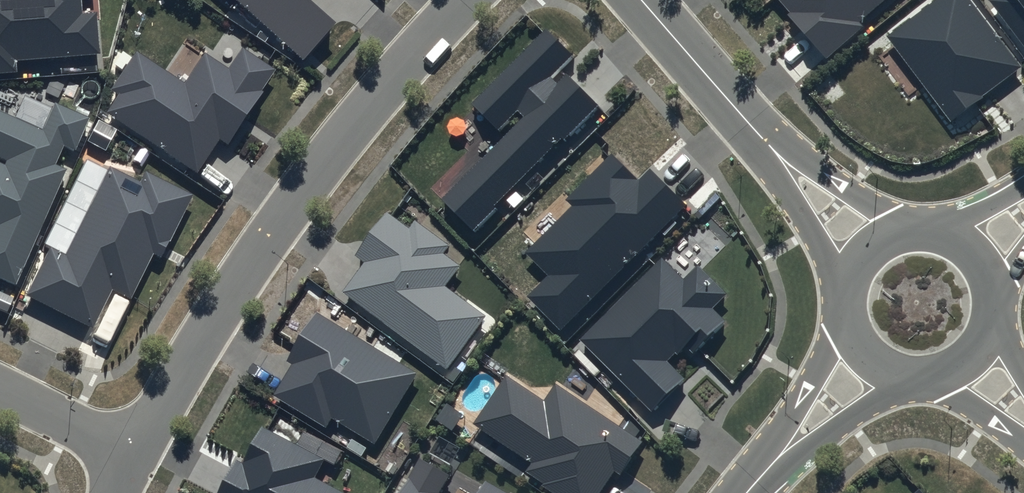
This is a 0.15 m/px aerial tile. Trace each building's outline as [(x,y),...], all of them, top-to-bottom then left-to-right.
[(19,82),(18,70),(102,64),(98,21),(82,23),(80,0),(0,0),(0,83),(19,82)] [(304,72),(336,37),(306,10),(313,3),(309,0),(225,0),(304,72)] [(829,56),(861,29),(855,22),(881,0),(785,0),(791,7),(789,9),(829,56)] [(887,32),(951,116),(1021,63),(973,0),(929,0),(887,32)] [(550,31),(472,106),(499,134),(520,114),(529,123),(445,205),(476,236),(497,216),(495,213),(565,145),(567,147),(604,111),(570,76),(559,87),(556,84),(580,61),(550,31)] [(277,79),(243,57),(230,77),(205,61),(186,90),(137,59),(111,98),(119,103),(108,120),(198,179),(220,147),(228,152),(277,79)] [(16,291),(66,179),(55,174),(64,153),(77,158),(91,127),(57,112),(44,140),(0,120),(0,166),(8,169),(6,173),(0,170),(0,284),(16,291)] [(642,188),(615,161),(568,207),(575,214),(528,261),(552,285),(533,304),(566,337),(690,212),(654,177),(642,188)] [(26,304),(93,337),(113,297),(132,307),(154,262),(164,267),(196,203),(146,179),(141,190),(110,175),(67,263),(50,255),(26,304)] [(389,220),(358,261),(368,268),(345,298),(450,375),(489,322),(448,292),(462,273),(446,261),(452,252),(420,229),(413,238),(389,220)] [(665,264),(582,347),(656,420),(689,387),(671,369),(679,361),(682,363),(691,354),(698,361),(729,329),(716,316),(730,303),(701,273),(688,287),(665,264)] [(416,372),(307,308),(275,364),(282,368),(267,395),(368,453),(416,372)] [(510,381),(476,432),(536,472),(531,480),(549,491),(548,492),(612,492),(619,482),(626,486),(650,450),(561,390),(549,407),(510,381)] [(267,436),(249,470),(240,465),(226,492),(332,492),(318,486),(328,467),(267,436)] [(450,477),(413,456),(392,492),(441,492),(450,477)] [(481,475),(470,492),(513,492),(481,475)]
